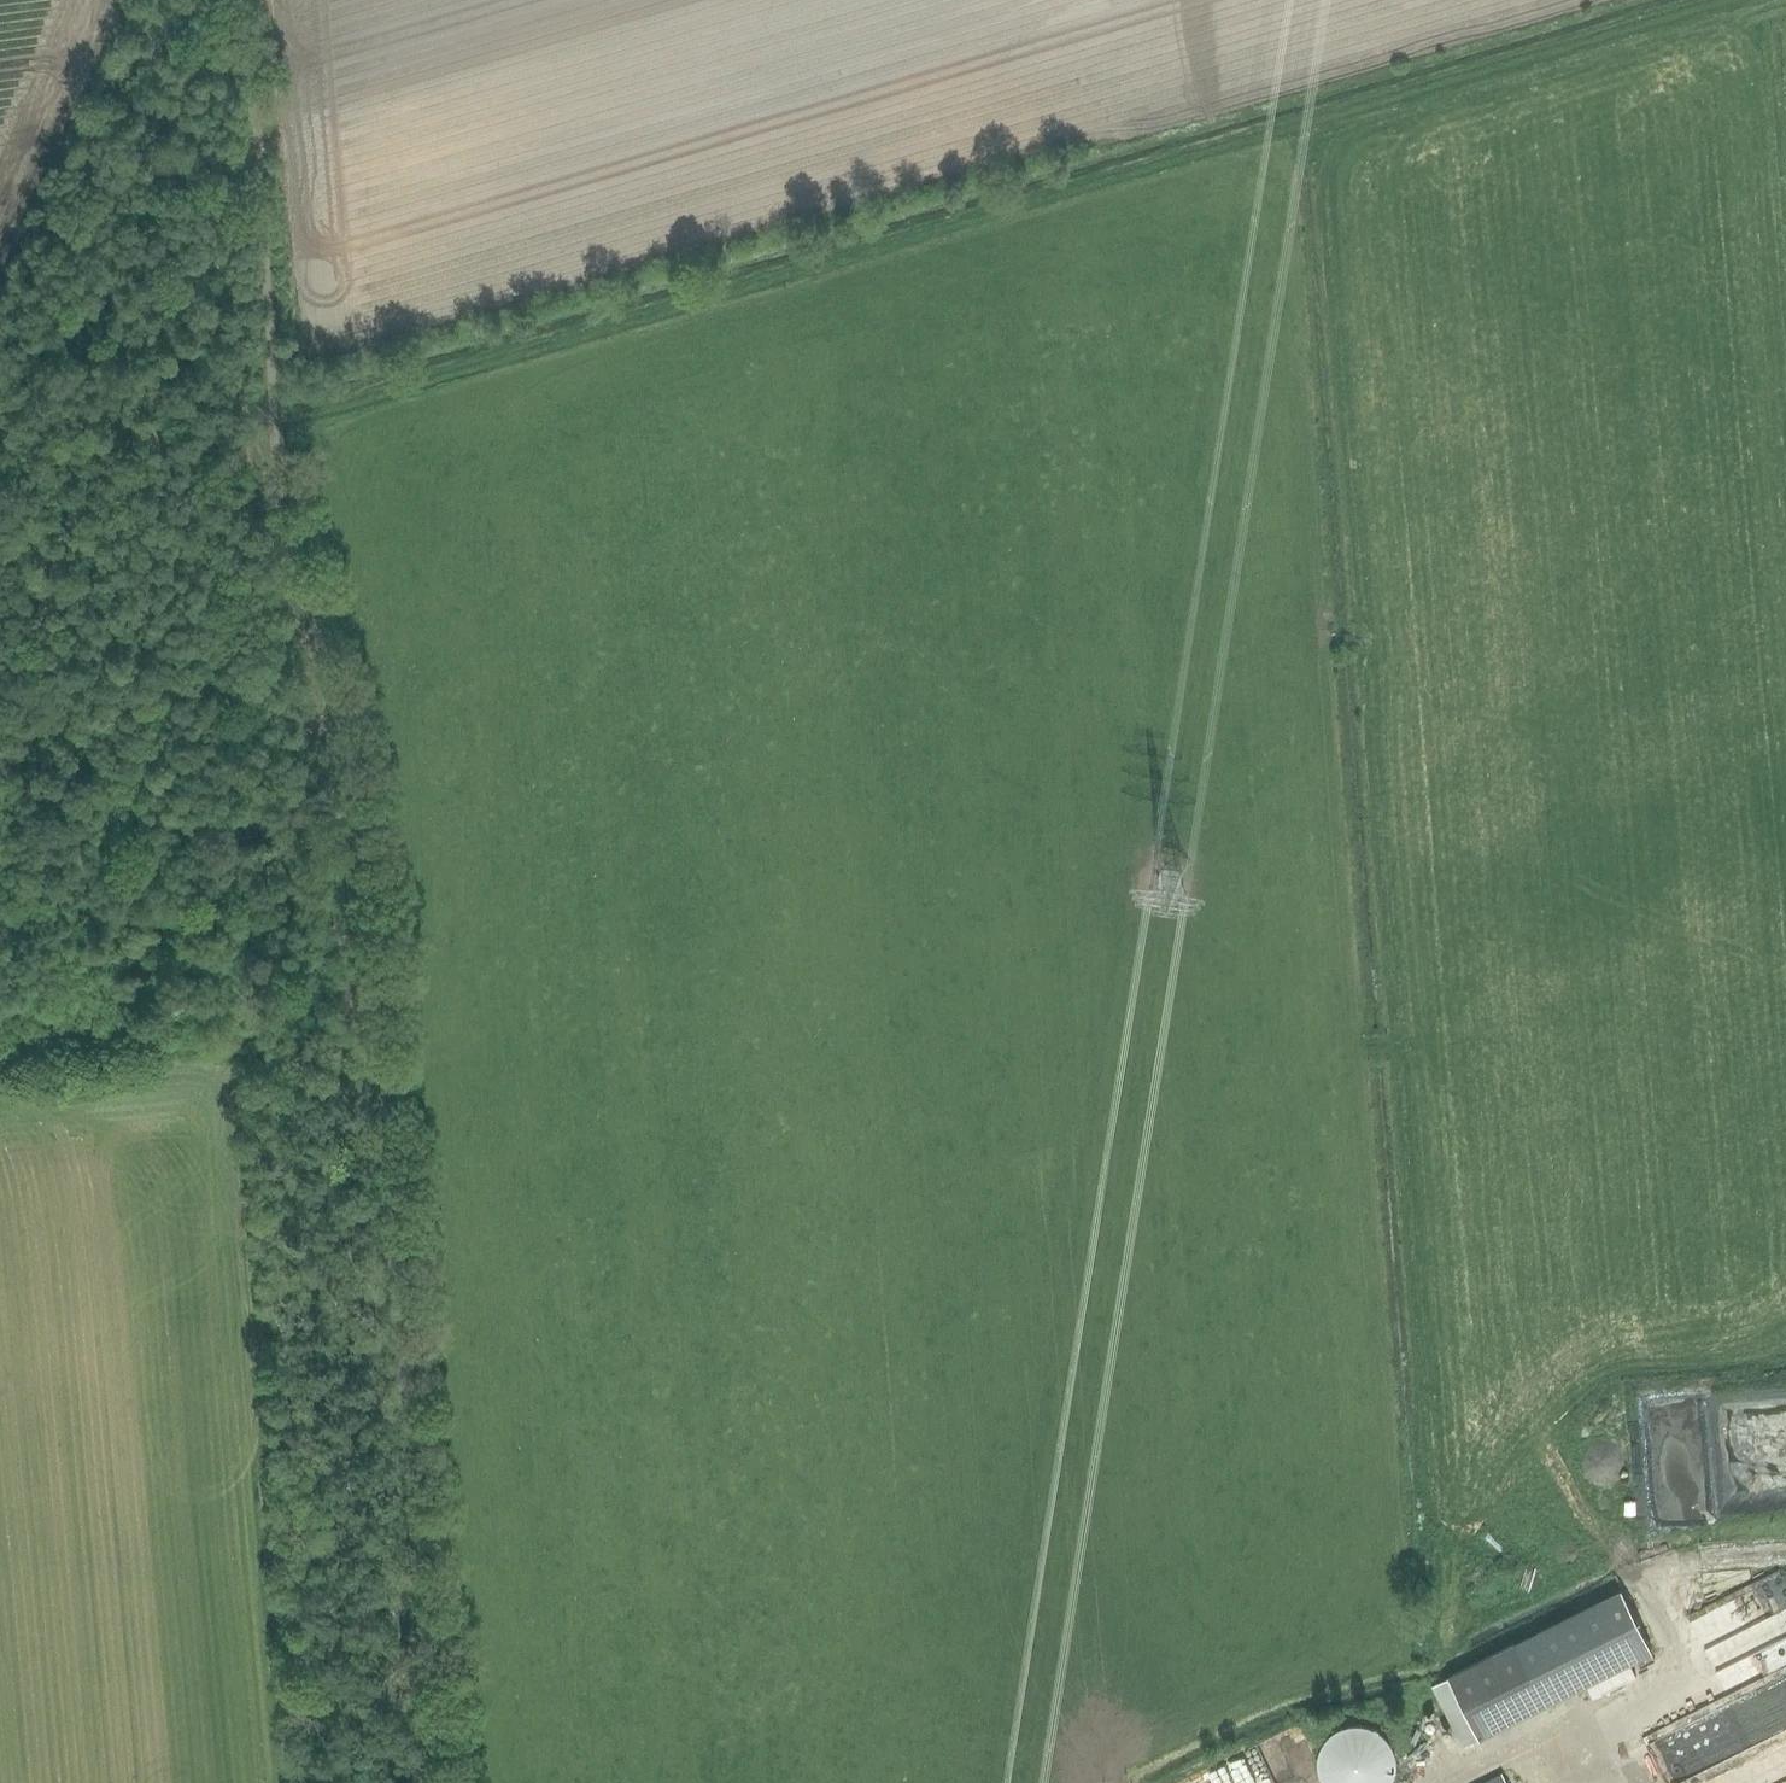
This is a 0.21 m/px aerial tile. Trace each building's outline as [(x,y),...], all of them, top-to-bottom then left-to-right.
[(1621,1590),(1432,1686),(1464,1748),(1653,1652),(1621,1590)] [(1764,1753),(1753,1724),(1745,1726),(1740,1711),(1720,1718),(1737,1763),(1764,1753)] [(1338,1730),(1328,1738),(1320,1749),(1318,1763),(1320,1776),(1323,1782),(1391,1782),(1393,1779),(1396,1765),(1394,1752),(1388,1740),(1378,1731),(1365,1726),(1351,1725),(1338,1730)] [(1503,1774),(1484,1782),(1508,1782),(1503,1774)]
